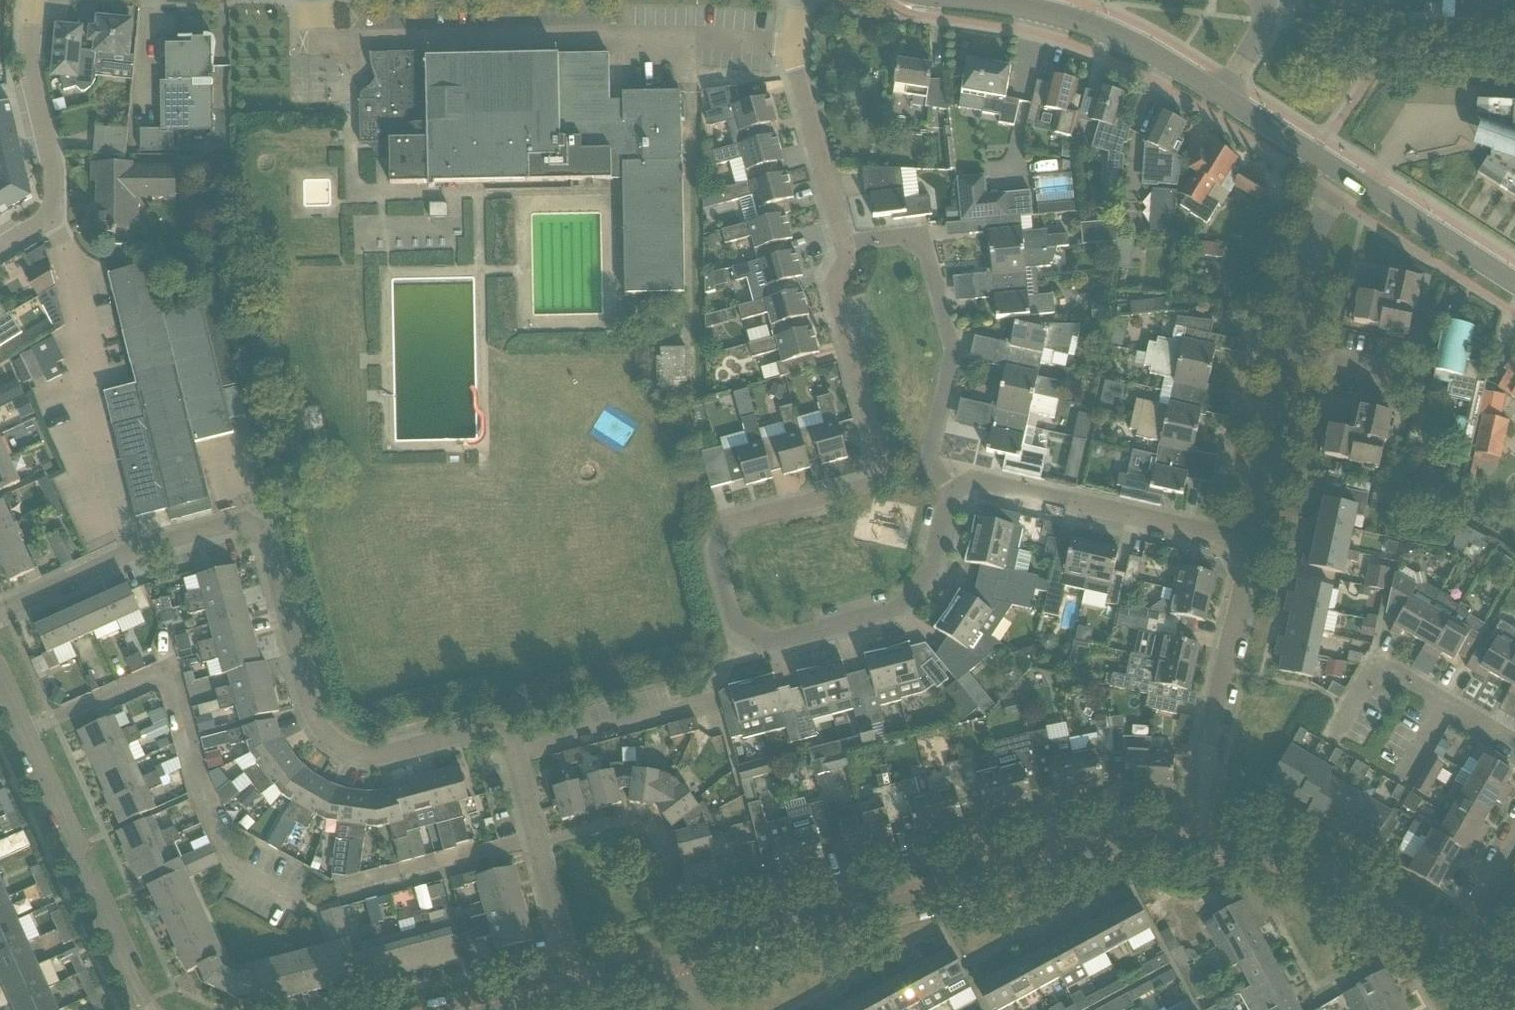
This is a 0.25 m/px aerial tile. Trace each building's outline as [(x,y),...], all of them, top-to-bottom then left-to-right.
[(1330,7),(1346,8),(1359,9),(1364,9),(1364,0),(1331,0),(1330,7)] [(1497,23),(1499,1),(1486,0),(1457,0),(1455,20),(1497,23)] [(92,29),(90,41),(96,42),(96,52),(94,69),(95,69),(111,71),(113,55),(128,56),(130,43),(132,22),(115,21),(115,17),(99,15),(98,30),(92,29)] [(1441,31),(1450,31),(1451,19),(1441,19),(1441,31)] [(81,92),(85,92),(91,88),(93,86),(95,80),(96,77),(95,69),(94,69),(96,52),(80,50),(82,29),(58,26),(53,75),(60,76),(64,91),(76,88),(81,92)] [(141,130),(141,152),(180,151),(180,150),(174,150),(174,131),(214,131),(213,81),(213,39),(179,40),(161,41),(161,57),(166,58),(166,76),(166,82),(161,82),(162,130),(141,130)] [(371,53),(370,53),(370,57),(370,61),(371,66),(372,70),(373,72),(374,75),(375,79),(376,82),(379,87),(367,95),(364,90),(363,90),(369,101),(373,101),(374,143),(374,148),(386,158),(390,158),(390,184),(429,183),(429,188),(434,188),(434,183),(623,180),(625,294),(684,293),(681,121),(681,92),(623,93),(623,101),(610,101),(609,55),(428,59),(428,52),(388,53),(388,54),(371,54),(371,53)] [(963,81),(962,91),(986,95),(983,112),(983,114),(1000,117),(999,123),(1014,126),(1020,101),(1006,98),(1007,87),(1011,67),(967,59),(963,81)] [(925,108),(949,112),(946,80),(930,80),(932,65),(898,60),(895,81),(894,85),(893,94),(905,96),(926,99),(925,108)] [(1053,134),(1073,139),(1079,112),(1076,111),(1079,98),(1073,97),(1077,82),(1051,76),(1050,84),(1037,81),(1027,123),(1035,125),(1039,109),(1058,114),(1053,134)] [(32,198),(9,100),(7,90),(6,86),(0,87),(0,217),(32,198)] [(727,87),(704,90),(710,112),(706,114),(710,127),(728,122),(734,146),(774,135),(769,118),(775,116),(770,96),(733,106),(727,87)] [(1107,179),(1122,180),(1124,156),(1121,155),(1124,143),(1127,144),(1131,127),(1122,124),(1126,112),(1120,110),(1125,96),(1120,94),(1121,91),(1111,88),(1110,91),(1100,88),(1089,121),(1099,124),(1092,148),(1109,153),(1107,179)] [(64,99),(53,101),(56,114),(67,111),(64,99)] [(1514,198),(1514,102),(1477,100),(1476,119),(1479,119),(1483,125),(1487,132),(1489,138),(1491,151),(1490,159),(1488,157),(1477,173),(1514,198)] [(359,101),(360,144),(374,143),(373,101),(369,101),(359,101)] [(1151,132),(1146,142),(1156,147),(1153,183),(1153,184),(1177,186),(1182,160),(1176,157),(1184,141),(1178,138),(1184,125),(1180,123),(1182,120),(1170,114),(1168,117),(1160,113),(1151,132)] [(94,155),(126,156),(128,130),(115,129),(96,128),(94,155)] [(949,128),(944,128),(948,171),(956,170),(952,139),(951,139),(949,128)] [(734,146),(712,152),(716,166),(742,159),(746,170),(744,171),(748,183),(780,174),(777,163),(775,157),(782,155),(776,135),(774,135),(734,146)] [(1186,198),(1180,206),(1191,213),(1190,214),(1207,225),(1219,205),(1206,197),(1214,184),(1218,186),(1219,185),(1230,192),(1235,185),(1259,200),(1268,187),(1242,171),(1242,172),(1232,166),(1236,158),(1214,144),(1206,157),(1201,154),(1191,169),(1196,172),(1182,195),(1186,198)] [(1062,146),(1061,158),(1073,159),(1074,147),(1062,146)] [(712,152),(702,155),(702,172),(717,168),(716,166),(713,154),(712,152)] [(1059,161),(1058,170),(1070,171),(1071,163),(1059,161)] [(114,245),(139,246),(139,199),(176,199),(176,166),(132,165),(93,165),(93,181),(98,181),(98,229),(114,229),(114,245)] [(893,215),(893,220),(932,215),(930,196),(905,199),(901,169),(862,168),(864,186),(869,186),(873,218),(893,215)] [(740,185),(723,190),(726,203),(753,196),(756,208),(755,208),(758,221),(785,213),(785,214),(791,213),(787,200),(786,194),(792,193),(786,172),(780,174),(748,183),(740,185)] [(1071,174),(1035,178),(1037,203),(1074,200),(1071,174)] [(958,179),(962,218),(962,221),(1008,217),(1006,193),(985,195),(983,177),(958,179)] [(704,195),(703,210),(707,209),(726,203),(723,190),(704,195)] [(1150,233),(1173,235),(1176,192),(1153,190),(1150,233)] [(429,204),(429,218),(448,218),(447,204),(429,204)] [(957,207),(946,208),(947,220),(959,219),(957,207)] [(754,249),(757,261),(789,253),(786,241),(792,240),(791,233),(785,214),(785,213),(758,221),(721,231),(725,244),(752,237),(755,248),(754,249)] [(983,221),(969,222),(970,235),(984,233),(988,233),(990,254),(1057,248),(1069,247),(1068,235),(1048,237),(1047,230),(1022,232),(1021,218),(1007,219),(987,221),(983,221)] [(1081,224),(1083,245),(1103,243),(1103,244),(1117,243),(1119,221),(1081,224)] [(717,233),(705,239),(710,248),(722,242),(717,233)] [(1202,257),(1223,260),(1225,245),(1203,242),(1202,257)] [(1103,244),(1104,257),(1115,257),(1117,243),(1103,244)] [(26,276),(37,296),(55,285),(45,245),(27,257),(35,271),(26,276)] [(975,275),(977,288),(1027,283),(1025,269),(1050,267),(1050,265),(1053,264),(1057,248),(990,254),(992,274),(975,275)] [(747,279),(754,303),(768,299),(799,290),(796,279),(803,278),(795,251),(789,253),(757,261),(732,268),(735,282),(747,279)] [(109,275),(122,326),(163,316),(150,265),(129,270),(109,275)] [(1358,296),(1416,309),(1419,296),(1417,296),(1420,280),(1385,272),(1381,290),(1371,288),(1370,295),(1359,293),(1358,296)] [(219,279),(203,282),(206,297),(222,293),(219,279)] [(1027,283),(977,288),(978,300),(990,299),(994,298),(995,302),(996,319),(1016,317),(1055,314),(1053,295),(1038,296),(1028,297),(1027,284),(1027,283)] [(55,288),(38,297),(43,307),(45,311),(53,307),(59,304),(58,298),(55,288)] [(770,325),(774,338),(806,329),(803,318),(809,316),(807,310),(802,289),(799,290),(768,299),(754,303),(738,307),(742,321),(768,313),(771,325),(770,325)] [(1393,331),(1408,335),(1414,309),(1416,310),(1416,309),(1358,296),(1356,306),(1357,307),(1353,323),(1379,328),(1379,330),(1392,333),(1393,331)] [(1200,297),(1196,309),(1208,312),(1212,301),(1200,297)] [(1165,298),(1141,301),(1143,313),(1143,314),(1167,311),(1166,310),(1165,298)] [(11,314),(10,313),(7,315),(0,303),(0,321),(11,314)] [(1092,305),(1093,319),(1110,317),(1109,303),(1092,305)] [(105,394),(113,427),(186,409),(178,376),(232,362),(227,344),(218,306),(203,309),(202,306),(163,316),(122,326),(137,386),(105,394)] [(23,333),(11,314),(0,321),(0,347),(23,333)] [(1197,366),(1211,369),(1218,336),(1210,335),(1213,322),(1178,317),(1173,342),(1157,338),(1156,344),(1149,343),(1146,355),(1162,358),(1197,366)] [(1115,320),(1109,344),(1122,347),(1128,323),(1115,320)] [(1446,322),(1435,371),(1451,375),(1446,398),(1474,404),(1483,365),(1466,361),(1467,357),(1470,358),(1472,352),(1469,351),(1473,336),(1474,328),(1446,322)] [(1091,323),(1089,333),(1104,336),(1106,327),(1091,323)] [(998,342),(995,354),(1008,357),(1041,364),(1051,366),(1054,353),(1068,356),(1070,350),(1072,339),(1077,340),(1078,339),(1081,326),(1049,325),(1048,331),(1015,324),(1011,345),(998,342)] [(774,338),(748,345),(752,358),(779,351),(782,362),(777,364),(780,376),(780,378),(797,373),(816,368),(813,356),(811,349),(817,347),(812,327),(806,329),(774,338)] [(31,349),(48,383),(63,375),(57,364),(65,360),(54,338),(31,349)] [(1107,346),(1105,354),(1116,357),(1118,349),(1107,346)] [(656,357),(657,391),(675,391),(674,382),(687,382),(686,347),(660,348),(661,357),(656,357)] [(31,354),(22,358),(33,380),(42,375),(31,354)] [(995,354),(992,365),(1005,368),(1001,388),(1058,401),(1062,383),(1038,378),(1041,364),(1008,357),(995,354)] [(1161,391),(1204,401),(1211,369),(1146,355),(1143,367),(1151,368),(1149,374),(1164,378),(1161,391)] [(1513,356),(1504,371),(1507,373),(1498,388),(1514,399),(1514,357),(1513,356)] [(186,409),(195,443),(233,433),(230,419),(246,415),(239,388),(223,392),(222,389),(238,385),(232,362),(178,376),(186,409)] [(773,364),(760,368),(763,379),(777,375),(773,364)] [(835,366),(823,369),(826,381),(838,378),(835,366)] [(17,380),(5,386),(12,401),(24,395),(17,380)] [(1100,403),(1113,406),(1115,398),(1118,398),(1123,395),(1124,389),(1121,384),(1105,381),(1100,403)] [(773,384),(768,395),(781,401),(786,389),(773,384)] [(984,405),(981,417),(1026,427),(1036,430),(1039,416),(1054,419),(1055,413),(1058,401),(1001,388),(996,408),(992,407),(984,405)] [(748,390),(733,393),(741,420),(741,419),(755,416),(748,390)] [(1132,418),(1197,432),(1204,401),(1161,391),(1158,405),(1136,400),(1132,418)] [(824,425),(800,432),(808,463),(821,459),(826,458),(828,464),(848,459),(830,395),(816,399),(824,425)] [(26,396),(13,402),(21,420),(34,414),(26,396)] [(1058,401),(1055,413),(1062,414),(1069,410),(1070,404),(1058,401)] [(786,436),(762,442),(771,473),(782,470),(788,468),(790,474),(810,469),(808,463),(800,432),(793,405),(779,409),(786,436)] [(1328,430),(1386,443),(1389,431),(1388,430),(1391,414),(1355,406),(1351,424),(1342,422),(1340,429),(1329,427),(1328,430)] [(1406,451),(1421,454),(1431,412),(1415,408),(1406,451)] [(113,427),(122,461),(154,453),(195,443),(186,409),(113,427)] [(1084,443),(1089,415),(1078,413),(1073,441),(1084,443)] [(737,448),(723,452),(727,464),(732,484),(745,480),(751,479),(752,485),(773,479),(771,473),(762,442),(755,416),(741,419),(749,446),(737,449),(737,448)] [(1469,478),(1475,480),(1479,461),(1499,465),(1500,459),(1508,422),(1483,416),(1474,453),(1469,478)] [(1005,461),(1043,470),(1047,451),(1032,448),(1036,430),(1026,427),(981,417),(979,429),(991,432),(986,452),(1006,457),(1005,461)] [(1157,457),(1190,464),(1197,432),(1132,418),(1129,430),(1137,431),(1135,438),(1160,443),(1157,457)] [(31,421),(24,425),(29,434),(36,431),(31,421)] [(1363,466),(1379,469),(1384,444),(1386,444),(1386,443),(1328,430),(1326,440),(1327,441),(1324,457),(1344,461),(1350,462),(1349,464),(1363,467),(1363,466)] [(10,459),(0,438),(0,463),(10,459)] [(154,453),(168,510),(171,521),(211,510),(195,443),(154,453)] [(122,461),(136,518),(168,510),(154,453),(122,461)] [(1119,475),(1117,486),(1122,488),(1119,497),(1160,506),(1163,492),(1183,496),(1190,464),(1157,457),(1153,475),(1128,470),(1127,476),(1119,475)] [(40,462),(45,472),(54,468),(50,458),(40,462)] [(0,463),(0,492),(1,492),(20,483),(10,459),(0,463)] [(1068,466),(1066,477),(1078,480),(1080,468),(1068,466)] [(1381,476),(1379,487),(1387,489),(1389,478),(1381,476)] [(1374,487),(1371,502),(1389,505),(1392,490),(1374,487)] [(1312,521),(1352,529),(1355,516),(1363,518),(1368,495),(1344,489),(1341,503),(1324,499),(1321,513),(1314,511),(1312,521)] [(46,498),(51,508),(60,504),(55,493),(46,498)] [(17,523),(13,514),(9,516),(3,502),(0,503),(0,531),(17,523)] [(51,508),(56,519),(65,515),(60,504),(51,508)] [(1008,549),(1018,551),(1023,528),(1018,527),(1021,515),(996,510),(994,522),(975,518),(976,517),(974,517),(970,540),(1008,549)] [(1314,544),(1360,554),(1347,551),(1352,529),(1312,521),(1310,530),(1317,532),(1314,544)] [(1045,557),(1055,559),(1063,525),(1052,522),(1045,557)] [(0,531),(0,559),(24,548),(18,535),(22,533),(17,523),(0,531)] [(1043,614),(1059,617),(1065,587),(1085,591),(1095,544),(1072,539),(1066,565),(1055,562),(1054,564),(1052,570),(1053,570),(1050,582),(1047,593),(1048,594),(1043,614)] [(1035,591),(1047,593),(1050,582),(1038,579),(1038,577),(1015,572),(1019,551),(1018,551),(1008,549),(970,540),(964,563),(965,563),(966,562),(1007,572),(1004,583),(997,582),(1035,591)] [(1385,552),(1384,553),(1397,555),(1397,554),(1399,543),(1387,541),(1385,552)] [(1406,543),(1401,557),(1408,561),(1418,557),(1420,550),(1406,543)] [(1120,596),(1122,588),(1124,581),(1112,578),(1119,549),(1095,544),(1085,591),(1107,596),(1105,604),(1118,607),(1120,596)] [(1323,570),(1342,575),(1345,561),(1358,563),(1360,554),(1314,544),(1311,557),(1304,556),(1302,566),(1323,570)] [(25,576),(28,583),(41,577),(34,560),(30,561),(24,548),(0,559),(11,582),(25,576)] [(1487,570),(1502,580),(1513,562),(1498,553),(1487,570)] [(1122,588),(1135,591),(1137,582),(1137,579),(1142,559),(1129,556),(1124,581),(1122,588)] [(1365,587),(1385,591),(1390,569),(1370,565),(1365,587)] [(201,591),(185,595),(187,605),(241,590),(235,566),(208,573),(197,576),(201,591)] [(1402,631),(1414,638),(1440,593),(1427,585),(1416,588),(1417,586),(1412,582),(1416,574),(1402,566),(1397,574),(1394,572),(1386,610),(1399,617),(1390,632),(1399,638),(1402,631)] [(1173,590),(1210,599),(1215,575),(1178,567),(1173,590)] [(1287,603),(1339,614),(1339,613),(1326,611),(1331,588),(1299,581),(1296,595),(1289,593),(1287,603)] [(997,643),(998,643),(998,642),(992,638),(1013,606),(1031,610),(1035,591),(997,582),(993,602),(999,603),(992,612),(960,591),(961,590),(959,589),(947,610),(997,643)] [(112,593),(105,596),(116,622),(117,622),(122,634),(145,624),(140,612),(128,586),(112,593)] [(1359,587),(1358,595),(1368,597),(1370,589),(1359,587)] [(241,590),(187,605),(190,614),(207,611),(210,625),(248,615),(244,601),(241,590)] [(1129,617),(1133,618),(1147,621),(1148,621),(1174,628),(1177,616),(1205,622),(1210,599),(1173,590),(1170,602),(1163,600),(1160,602),(1158,612),(1151,610),(1150,613),(1131,608),(1130,615),(1129,617)] [(1422,651),(1430,656),(1458,607),(1453,603),(1452,599),(1440,593),(1414,638),(1425,644),(1422,651)] [(105,596),(82,607),(94,633),(116,622),(105,596)] [(1116,614),(1126,616),(1129,603),(1125,602),(1126,598),(1120,596),(1118,607),(1116,614)] [(1289,626),(1322,633),(1334,636),(1339,614),(1287,603),(1285,612),(1292,614),(1289,626)] [(1442,654),(1454,661),(1458,654),(1465,658),(1484,624),(1470,616),(1473,611),(1460,603),(1459,607),(1458,607),(1430,656),(1438,660),(1442,654)] [(82,607),(59,617),(70,643),(94,633),(82,607)] [(172,610),(159,614),(162,624),(174,620),(172,610)] [(947,610),(933,629),(934,629),(935,629),(960,646),(954,655),(950,649),(938,658),(958,682),(981,664),(977,659),(997,643),(947,610)] [(214,639),(197,644),(200,654),(254,640),(252,629),(248,615),(210,625),(214,639)] [(1131,630),(1133,619),(1119,616),(1116,627),(1131,630)] [(52,651),(70,643),(59,617),(35,628),(47,653),(43,655),(50,670),(59,666),(52,651)] [(1363,620),(1360,635),(1372,638),(1376,622),(1363,620)] [(1147,626),(1145,634),(1162,637),(1157,661),(1194,669),(1199,645),(1171,639),(1174,628),(1148,621),(1147,626)] [(1500,680),(1514,654),(1514,629),(1501,621),(1483,651),(1478,648),(1476,651),(1466,668),(1485,679),(1489,673),(1500,680)] [(1277,647),(1317,656),(1322,633),(1289,626),(1286,639),(1279,638),(1277,647)] [(254,640),(200,654),(203,664),(207,663),(211,677),(223,674),(228,673),(261,663),(254,640)] [(887,649),(900,701),(901,701),(901,699),(922,693),(927,691),(935,685),(937,688),(948,679),(932,659),(923,667),(917,659),(913,660),(909,644),(910,643),(909,642),(887,649)] [(1279,671),(1312,679),(1317,656),(1277,647),(1275,656),(1282,658),(1279,671)] [(128,648),(121,651),(125,660),(132,657),(128,648)] [(865,700),(872,727),(884,724),(880,707),(900,701),(887,649),(864,654),(864,655),(865,655),(876,697),(865,700)] [(1349,652),(1347,662),(1360,665),(1362,654),(1349,652)] [(139,653),(132,657),(139,671),(146,668),(139,653)] [(1148,696),(1173,701),(1175,689),(1189,692),(1194,669),(1157,661),(1130,654),(1126,677),(1107,673),(1104,685),(1148,695),(1148,696)] [(1514,697),(1514,654),(1500,680),(1511,686),(1508,693),(1514,697)] [(132,657),(125,660),(132,674),(139,671),(132,657)] [(842,660),(819,667),(832,715),(846,712),(843,701),(851,699),(842,661),(843,661),(842,660)] [(1328,660),(1324,676),(1341,679),(1344,664),(1328,660)] [(232,687),(215,691),(218,701),(272,687),(266,662),(261,663),(228,673),(232,687)] [(796,713),(803,741),(817,737),(813,721),(832,715),(819,667),(796,672),(802,692),(807,710),(796,713)] [(193,672),(183,674),(186,684),(196,681),(193,672)] [(86,678),(92,692),(99,689),(93,674),(86,678)] [(786,729),(790,744),(803,741),(796,713),(784,716),(778,694),(773,675),(774,675),(774,674),(751,681),(765,734),(786,729)] [(743,736),(743,740),(765,734),(751,681),(728,686),(728,687),(729,687),(736,711),(724,714),(729,733),(730,740),(743,736)] [(956,682),(945,691),(956,704),(967,695),(956,682)] [(1332,682),(1327,692),(1339,699),(1345,689),(1332,682)] [(1015,686),(1002,702),(1005,714),(1021,710),(1015,686)] [(272,687),(218,701),(221,711),(237,707),(241,722),(259,717),(279,712),(272,687)] [(55,688),(49,701),(60,706),(67,693),(55,688)] [(155,696),(146,700),(150,709),(159,705),(155,696)] [(1145,708),(1176,715),(1179,702),(1173,701),(1148,696),(1145,708)] [(865,700),(851,703),(863,749),(877,745),(872,727),(865,700)] [(165,709),(150,715),(154,726),(165,721),(168,720),(165,709)] [(1106,715),(1095,716),(1096,730),(1097,729),(1097,731),(1109,730),(1108,720),(1106,720),(1106,715)] [(114,716),(78,732),(85,746),(83,747),(87,756),(139,733),(136,726),(121,733),(114,716)] [(1123,717),(1112,718),(1112,730),(1123,729),(1123,717)] [(679,723),(682,736),(699,731),(696,718),(679,723)] [(256,725),(201,739),(204,750),(230,744),(231,746),(247,742),(250,754),(283,738),(280,731),(279,731),(275,720),(256,725)] [(143,731),(139,733),(142,739),(146,738),(148,743),(170,733),(165,721),(154,726),(143,731)] [(667,726),(670,739),(682,736),(679,723),(667,726)] [(1123,729),(1109,730),(1111,755),(1112,755),(1112,757),(1126,758),(1125,766),(1124,786),(1148,787),(1150,749),(1151,739),(1134,738),(1123,738),(1123,729)] [(1300,729),(1293,741),(1300,745),(1307,733),(1300,729)] [(1073,754),(1072,754),(1072,755),(1076,776),(1077,778),(1077,780),(1079,791),(1103,786),(1099,767),(1097,758),(1111,755),(1109,730),(1097,731),(1098,740),(1093,739),(1089,742),(1087,746),(1086,751),(1073,754)] [(1047,731),(1028,734),(1028,735),(1035,760),(1048,758),(1052,776),(1054,787),(1054,788),(1056,795),(1079,791),(1077,780),(1077,778),(1076,776),(1072,755),(1072,754),(1073,754),(1070,740),(1070,739),(1069,738),(1049,742),(1047,735),(1047,731)] [(660,732),(647,735),(649,748),(663,744),(660,732)] [(139,733),(87,756),(91,765),(93,764),(99,778),(134,762),(128,749),(131,745),(142,739),(139,733)] [(1028,735),(1016,738),(1022,764),(1035,760),(1028,735)] [(257,764),(244,774),(252,785),(292,754),(285,745),(287,744),(283,738),(250,754),(257,764)] [(167,739),(157,743),(160,751),(171,747),(167,739)] [(1442,739),(1433,754),(1443,759),(1451,745),(1442,739)] [(1471,776),(1507,797),(1512,788),(1506,785),(1512,773),(1505,769),(1509,762),(1480,745),(1471,759),(1478,763),(1471,776)] [(822,746),(808,749),(809,752),(811,761),(825,758),(822,749),(822,746)] [(1269,783),(1289,794),(1311,758),(1290,746),(1269,783)] [(702,892),(704,897),(733,889),(729,876),(720,879),(715,861),(712,861),(710,854),(714,853),(708,828),(715,826),(703,802),(697,806),(682,786),(681,787),(677,781),(667,776),(660,775),(661,774),(641,771),(644,748),(623,749),(623,764),(609,764),(611,772),(587,778),(588,782),(580,784),(580,782),(561,787),(559,777),(546,780),(554,809),(559,808),(562,821),(588,814),(587,810),(594,808),(595,811),(621,804),(618,791),(625,788),(632,790),(630,803),(656,807),(671,828),(682,819),(687,825),(688,832),(675,835),(682,861),(685,861),(687,869),(682,869),(689,895),(702,892)] [(563,753),(566,766),(583,762),(579,749),(563,753)] [(1150,749),(1148,787),(1172,789),(1174,751),(1150,749)] [(1329,761),(1336,765),(1343,753),(1336,749),(1329,761)] [(970,750),(958,753),(960,761),(959,762),(967,792),(968,792),(966,787),(978,784),(980,793),(985,812),(1008,806),(999,770),(977,776),(970,750)] [(220,751),(205,754),(209,769),(224,765),(220,751)] [(292,754),(252,785),(261,796),(274,786),(282,795),(306,768),(300,762),(299,763),(292,754)] [(1289,794),(1310,806),(1329,777),(1332,771),(1311,758),(1289,794)] [(826,759),(812,762),(815,776),(829,773),(826,759)] [(739,770),(742,781),(776,772),(772,760),(739,770)] [(1422,774),(1434,781),(1442,767),(1430,760),(1422,774)] [(1349,773),(1355,777),(1363,765),(1356,761),(1349,773)] [(134,762),(99,778),(105,792),(104,793),(108,802),(160,779),(160,778),(157,772),(145,777),(140,776),(134,762)] [(943,790),(931,794),(940,830),(964,824),(956,795),(967,792),(959,762),(947,765),(950,778),(943,780),(941,783),(943,790)] [(1022,764),(999,770),(1008,806),(1032,800),(1027,781),(1022,764)] [(437,773),(456,845),(469,841),(459,802),(468,799),(459,765),(451,767),(452,769),(437,773)] [(1355,777),(1362,781),(1369,769),(1363,765),(1355,777)] [(887,766),(886,766),(891,785),(898,810),(909,807),(912,817),(917,836),(940,830),(931,794),(919,797),(914,778),(902,782),(903,782),(892,785),(887,766)] [(306,768),(282,795),(292,801),(283,816),(295,823),(321,780),(311,774),(312,773),(306,768)] [(791,768),(777,772),(781,786),(794,783),(791,768)] [(220,770),(211,777),(220,789),(230,782),(220,770)] [(1496,801),(1502,805),(1507,797),(1471,776),(1464,772),(1461,770),(1455,782),(1456,783),(1451,791),(1489,813),(1496,801)] [(422,775),(415,777),(428,827),(450,821),(437,773),(423,777),(422,775)] [(1414,788),(1426,795),(1434,781),(1422,774),(1414,788)] [(405,833),(428,827),(415,777),(407,779),(407,781),(392,785),(394,790),(405,833)] [(1307,813),(1328,825),(1349,788),(1329,777),(1310,806),(1307,813)] [(160,779),(108,802),(112,811),(113,810),(120,825),(138,817),(155,809),(149,795),(151,791),(163,785),(160,779)] [(321,780),(295,823),(307,830),(316,815),(326,821),(338,786),(331,784),(330,785),(321,780)] [(218,791),(217,792),(223,806),(224,805),(230,801),(239,793),(232,784),(232,783),(230,782),(229,783),(225,786),(219,791),(218,791)] [(871,803),(859,806),(872,853),(895,846),(886,813),(898,810),(891,785),(880,789),(882,797),(875,799),(871,803)] [(1391,797),(1398,801),(1405,789),(1398,785),(1391,797)] [(338,786),(326,821),(338,823),(336,840),(350,842),(356,792),(345,790),(345,789),(338,786)] [(259,797),(251,788),(242,796),(251,805),(259,797)] [(1328,825),(1349,837),(1370,801),(1349,788),(1328,825)] [(383,791),(375,791),(378,828),(390,825),(394,841),(407,838),(405,833),(394,790),(383,793),(383,791)] [(349,853),(345,878),(358,874),(362,843),(363,843),(366,827),(378,828),(375,791),(368,792),(368,793),(356,792),(350,842),(350,844),(349,853)] [(1448,815),(1484,837),(1489,828),(1483,824),(1489,813),(1451,791),(1447,798),(1455,803),(1448,815)] [(1402,807),(1414,814),(1422,800),(1410,793),(1402,807)] [(0,801),(0,802),(6,816),(15,812),(8,797),(0,801)] [(842,801),(827,805),(834,832),(841,830),(849,859),(872,853),(859,806),(844,809),(842,803),(842,801)] [(1349,837),(1370,849),(1377,838),(1382,829),(1391,813),(1370,801),(1349,837)] [(760,802),(748,805),(753,826),(755,832),(760,852),(771,848),(779,877),(802,871),(788,819),(766,825),(765,823),(760,802)] [(788,811),(787,812),(788,819),(802,871),(825,865),(820,845),(820,843),(818,836),(829,833),(821,803),(810,806),(788,811)] [(719,809),(710,814),(715,824),(721,822),(723,816),(719,809)] [(15,812),(6,816),(13,831),(21,827),(15,812)] [(1460,849),(1466,853),(1473,841),(1479,844),(1484,837),(1448,815),(1442,827),(1432,821),(1427,828),(1415,821),(1414,822),(1460,849)] [(290,832),(295,823),(283,816),(278,826),(290,832)] [(152,817),(117,833),(123,847),(122,848),(126,857),(178,834),(175,827),(163,832),(159,831),(152,817)] [(255,824),(248,817),(240,824),(248,831),(255,824)] [(1419,851),(1455,872),(1460,864),(1453,860),(1460,849),(1414,822),(1408,832),(1420,840),(1422,837),(1426,839),(1419,851)] [(304,829),(295,824),(289,834),(298,839),(304,829)] [(1391,835),(1382,829),(1377,838),(1383,841),(1388,840),(1391,835)] [(265,839),(274,844),(279,835),(271,830),(265,839)] [(15,836),(5,841),(8,847),(11,855),(13,854),(17,853),(30,846),(24,832),(15,836)] [(178,834),(126,857),(130,866),(132,865),(138,880),(151,874),(174,864),(174,862),(167,849),(170,846),(175,843),(181,840),(178,834)] [(206,837),(191,844),(195,853),(196,852),(210,846),(206,837)] [(739,846),(745,872),(758,868),(752,842),(739,846)] [(1398,851),(1392,862),(1437,888),(1444,877),(1450,880),(1455,872),(1419,851),(1405,843),(1399,852),(1398,851)] [(182,859),(179,860),(184,872),(187,878),(219,864),(210,846),(196,852),(195,853),(182,859)] [(315,857),(311,869),(318,872),(322,860),(315,857)] [(174,864),(151,874),(155,884),(179,873),(180,874),(184,872),(179,860),(174,862),(174,864)] [(39,866),(30,870),(37,884),(46,881),(39,866)] [(477,883),(482,902),(520,892),(513,867),(477,876),(476,872),(462,876),(465,886),(477,883)] [(155,884),(148,887),(187,974),(199,968),(203,978),(201,983),(222,993),(230,973),(223,970),(180,874),(179,873),(155,884)] [(462,877),(450,879),(453,891),(465,888),(462,877)] [(1501,912),(1514,889),(1514,884),(1506,878),(1490,906),(1501,912)] [(46,881),(37,884),(44,899),(52,895),(46,881)] [(442,884),(427,888),(431,900),(446,896),(442,884)] [(469,920),(472,930),(526,916),(520,892),(482,902),(486,916),(469,920)] [(376,900),(365,902),(369,919),(371,925),(380,923),(379,917),(380,916),(378,907),(391,904),(389,896),(376,900)] [(0,901),(0,928),(18,920),(8,898),(0,901)] [(1112,913),(1127,941),(1150,929),(1135,901),(1112,913)] [(417,902),(408,904),(411,915),(420,912),(417,902)] [(1213,919),(1226,942),(1254,927),(1242,904),(1213,919)] [(364,905),(354,908),(357,919),(367,917),(364,905)] [(341,908),(322,913),(331,947),(338,945),(350,942),(341,908)] [(59,911),(51,915),(58,930),(66,926),(59,911)] [(421,912),(420,913),(435,968),(444,965),(444,963),(459,959),(454,940),(453,935),(449,922),(434,926),(430,923),(427,911),(421,912)] [(414,931),(400,935),(410,972),(424,968),(425,970),(435,968),(420,913),(413,914),(413,915),(416,927),(414,931)] [(1090,926),(1105,954),(1127,941),(1112,913),(1090,926)] [(491,936),(495,951),(533,941),(526,916),(472,930),(475,940),(491,936)] [(458,922),(461,932),(471,929),(469,919),(458,922)] [(0,928),(0,955),(28,943),(18,920),(0,928)] [(379,924),(371,926),(386,981),(395,978),(395,976),(410,972),(400,935),(386,939),(382,936),(379,924)] [(66,926),(58,930),(65,945),(73,941),(66,926)] [(352,948),(351,948),(356,967),(360,985),(376,981),(376,983),(386,981),(371,926),(364,927),(367,940),(365,944),(352,948)] [(1067,938),(1082,966),(1105,954),(1090,926),(1067,938)] [(1254,927),(1226,942),(1217,947),(1229,969),(1238,965),(1266,949),(1254,927)] [(1160,934),(1166,945),(1176,939),(1170,929),(1160,934)] [(1044,950),(1060,978),(1082,966),(1067,938),(1044,950)] [(1166,945),(1178,968),(1186,964),(1198,958),(1195,952),(1190,949),(1184,952),(1182,947),(1180,948),(1176,939),(1166,945)] [(350,942),(338,945),(339,950),(340,949),(345,970),(356,967),(351,948),(352,948),(350,942)] [(0,955),(0,979),(1,982),(38,965),(28,943),(0,955)] [(230,973),(222,993),(241,1001),(243,997),(253,994),(257,1007),(348,982),(345,970),(340,949),(339,950),(237,976),(230,973)] [(1238,965),(1250,987),(1279,972),(1266,949),(1238,965)] [(927,963),(942,991),(944,994),(948,1001),(971,989),(950,950),(932,960),(927,963)] [(1022,962),(1037,990),(1060,978),(1044,950),(1022,962)] [(80,956),(71,960),(78,975),(86,971),(80,956)] [(1165,956),(1154,962),(1158,970),(1169,964),(1165,956)] [(479,961),(469,963),(470,970),(480,968),(479,961)] [(999,975),(1015,1003),(1037,990),(1022,962),(999,975)] [(942,991),(927,963),(904,975),(919,1003),(923,1009),(932,1009),(948,1001),(944,994),(942,991)] [(1178,968),(1189,988),(1198,984),(1186,964),(1178,968)] [(38,965),(1,982),(12,1005),(49,988),(38,965)] [(86,971),(78,975),(85,990),(88,997),(97,994),(93,986),(86,971)] [(1248,1009),(1262,1009),(1291,994),(1279,972),(1250,987),(1250,988),(1240,994),(1248,1009)] [(1354,1009),(1369,1009),(1397,995),(1385,972),(1345,993),(1354,1009)] [(1132,974),(1120,981),(1124,989),(1136,982),(1132,974)] [(894,1009),(906,1009),(919,1003),(904,975),(882,987),(894,1009)] [(989,1009),(1001,1009),(1015,1003),(999,975),(976,987),(986,1005),(989,1009)] [(1149,982),(1153,990),(1163,984),(1159,977),(1149,982)] [(1109,986),(1108,987),(1112,995),(1114,994),(1124,989),(1120,981),(1109,986)] [(1149,982),(1139,987),(1143,995),(1153,990),(1149,982)] [(1189,988),(1196,1000),(1204,996),(1198,984),(1189,988)] [(865,1009),(894,1009),(882,987),(859,999),(865,1009)] [(12,1005),(14,1009),(58,1009),(49,988),(12,1005)] [(1080,992),(1070,997),(1074,1005),(1084,999),(1080,992)] [(88,997),(94,1009),(101,1009),(104,1009),(97,994),(88,997)] [(1291,994),(1262,1009),(1299,1009),(1291,994)] [(1397,995),(1369,1009),(1405,1009),(1397,995)] [(859,999),(839,1009),(865,1009),(859,999)] [(1075,1005),(1077,1009),(1085,1009),(1089,1008),(1091,1007),(1086,999),(1085,1000),(1075,1005)] [(1118,999),(1104,1006),(1106,1009),(1124,1009),(1118,999)]
